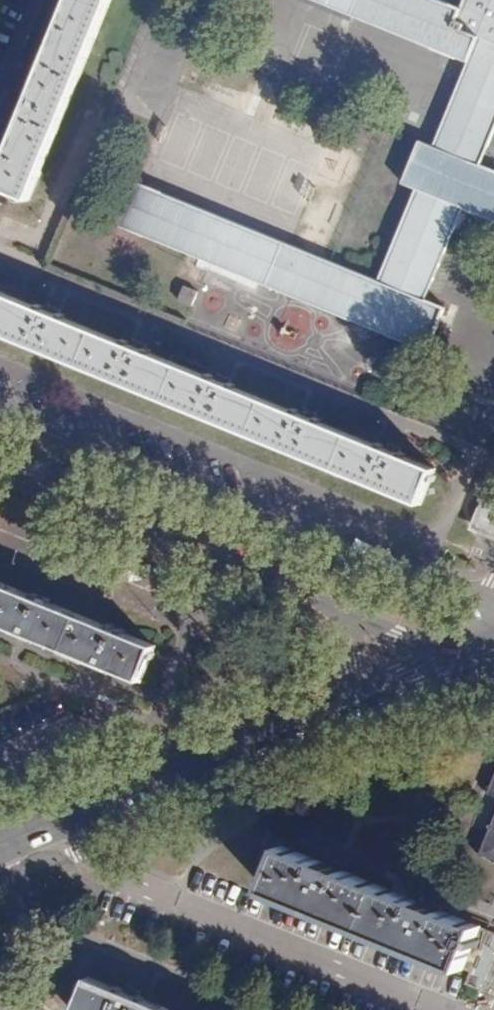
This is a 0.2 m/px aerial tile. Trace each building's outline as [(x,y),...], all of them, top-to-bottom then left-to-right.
[(0,171),(0,189),(29,201),(110,0),(69,0),(0,171)] [(459,13),(427,0),(311,0),(467,63),(434,143),(420,140),(402,182),(416,187),(379,278),(135,180),(117,223),(428,349),(443,307),(425,298),(462,207),(493,220),(493,169),(480,164),(493,130),(493,0),(464,0),(459,13)] [(0,292),(0,331),(431,507),(444,472),(0,292)] [(480,493),(469,532),(493,539),(493,497),(480,493)] [(0,584),(0,624),(138,680),(152,646),(0,584)] [(287,842),(270,885),(488,978),(493,963),(493,930),(287,842)] [(93,975),(79,1009),(178,1009),(93,975)]
